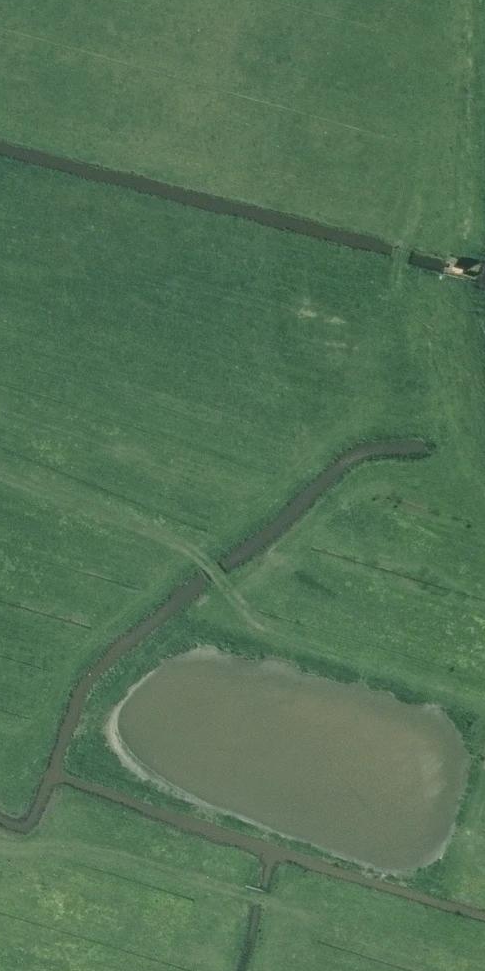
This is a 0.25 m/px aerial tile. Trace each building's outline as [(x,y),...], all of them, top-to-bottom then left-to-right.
[(453,270),(463,273),(465,266),(455,263),(453,270)]
